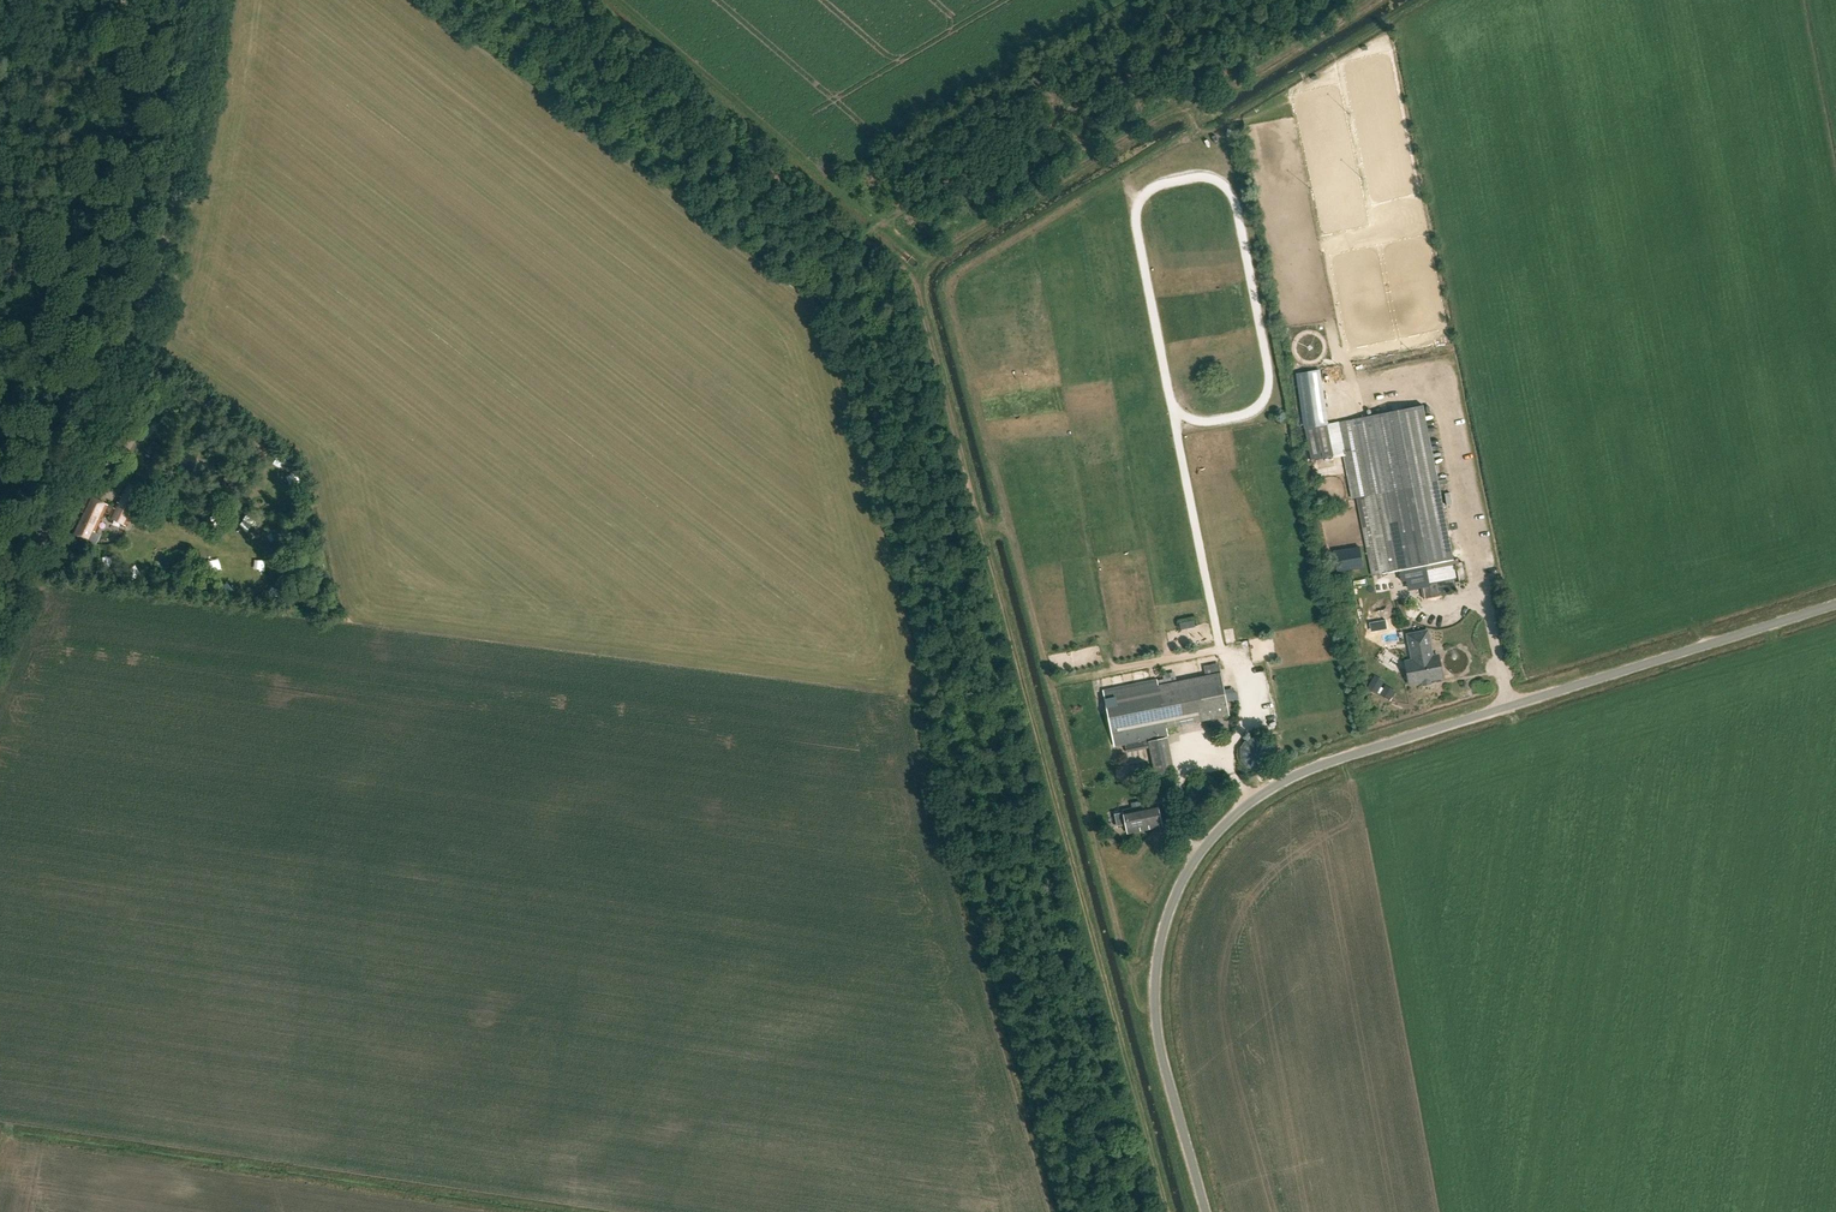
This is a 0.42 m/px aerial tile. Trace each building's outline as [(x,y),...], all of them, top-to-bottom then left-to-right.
[(1371,576),(1399,571),(1401,582),(1425,577),(1426,583),(1421,584),(1424,599),(1438,596),(1438,593),(1456,590),(1454,578),(1455,578),(1452,560),(1453,560),(1423,405),(1336,421),(1351,499),(1356,498),(1371,576)] [(1311,460),(1333,456),(1326,424),(1304,428),(1311,460)] [(237,473),(226,471),(223,482),(229,483),(228,487),(234,489),(237,473)] [(141,490),(126,482),(113,508),(112,507),(107,517),(123,525),(141,490)] [(107,503),(89,495),(81,511),(85,513),(75,535),(90,541),(107,503)] [(250,528),(256,521),(248,514),(242,521),(250,528)] [(1195,621),(1180,624),(1182,631),(1196,628),(1195,621)] [(1389,630),(1382,631),(1386,650),(1393,649),(1389,630)] [(1432,657),(1427,631),(1408,635),(1413,660),(1409,661),(1412,674),(1411,675),(1412,680),(1413,681),(1414,683),(1433,679),(1435,680),(1440,679),(1441,677),(1442,677),(1442,675),(1443,674),(1442,669),(1441,668),(1438,655),(1432,657)] [(1194,662),(1176,663),(1176,672),(1195,670),(1194,662)] [(1103,690),(1114,746),(1168,735),(1167,731),(1166,729),(1230,716),(1222,675),(1158,688),(1156,679),(1103,690)] [(1277,714),(1269,717),(1271,724),(1279,722),(1277,714)] [(1169,774),(1163,738),(1125,745),(1126,752),(1149,748),(1153,770),(1131,774),(1132,780),(1169,774)] [(1154,806),(1153,805),(1147,806),(1146,807),(1124,812),(1128,831),(1161,825),(1157,805),(1154,806)]
